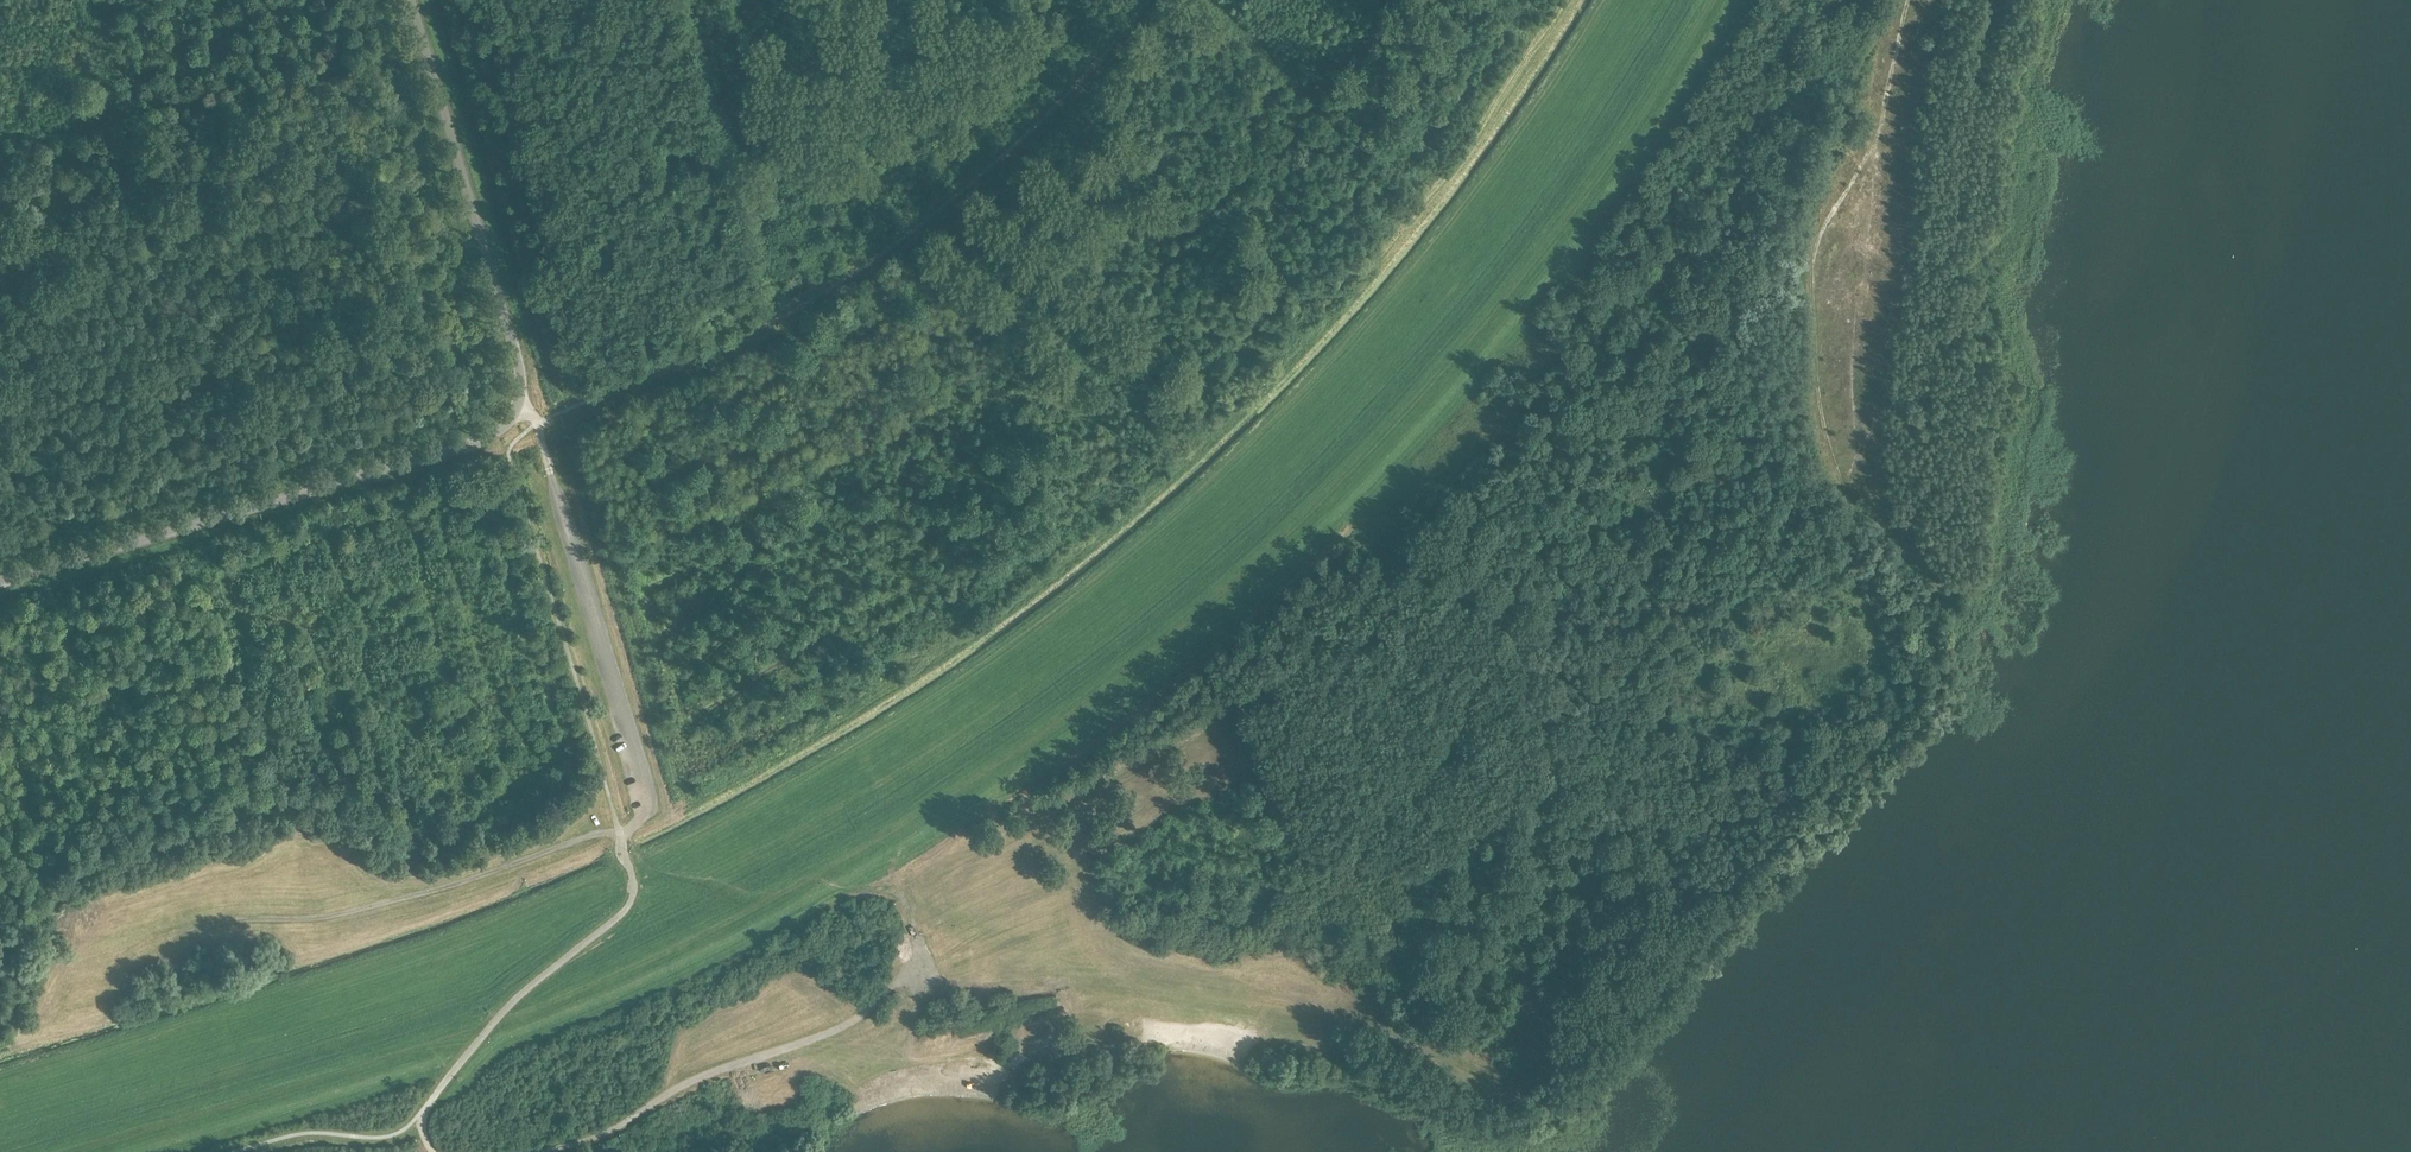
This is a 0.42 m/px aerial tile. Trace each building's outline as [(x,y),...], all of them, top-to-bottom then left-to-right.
[(69,329),(81,325),(78,318),(66,321),(69,329)] [(605,522),(596,525),(599,534),(608,531),(605,522)] [(205,729),(212,738),(219,732),(212,723),(205,729)]
